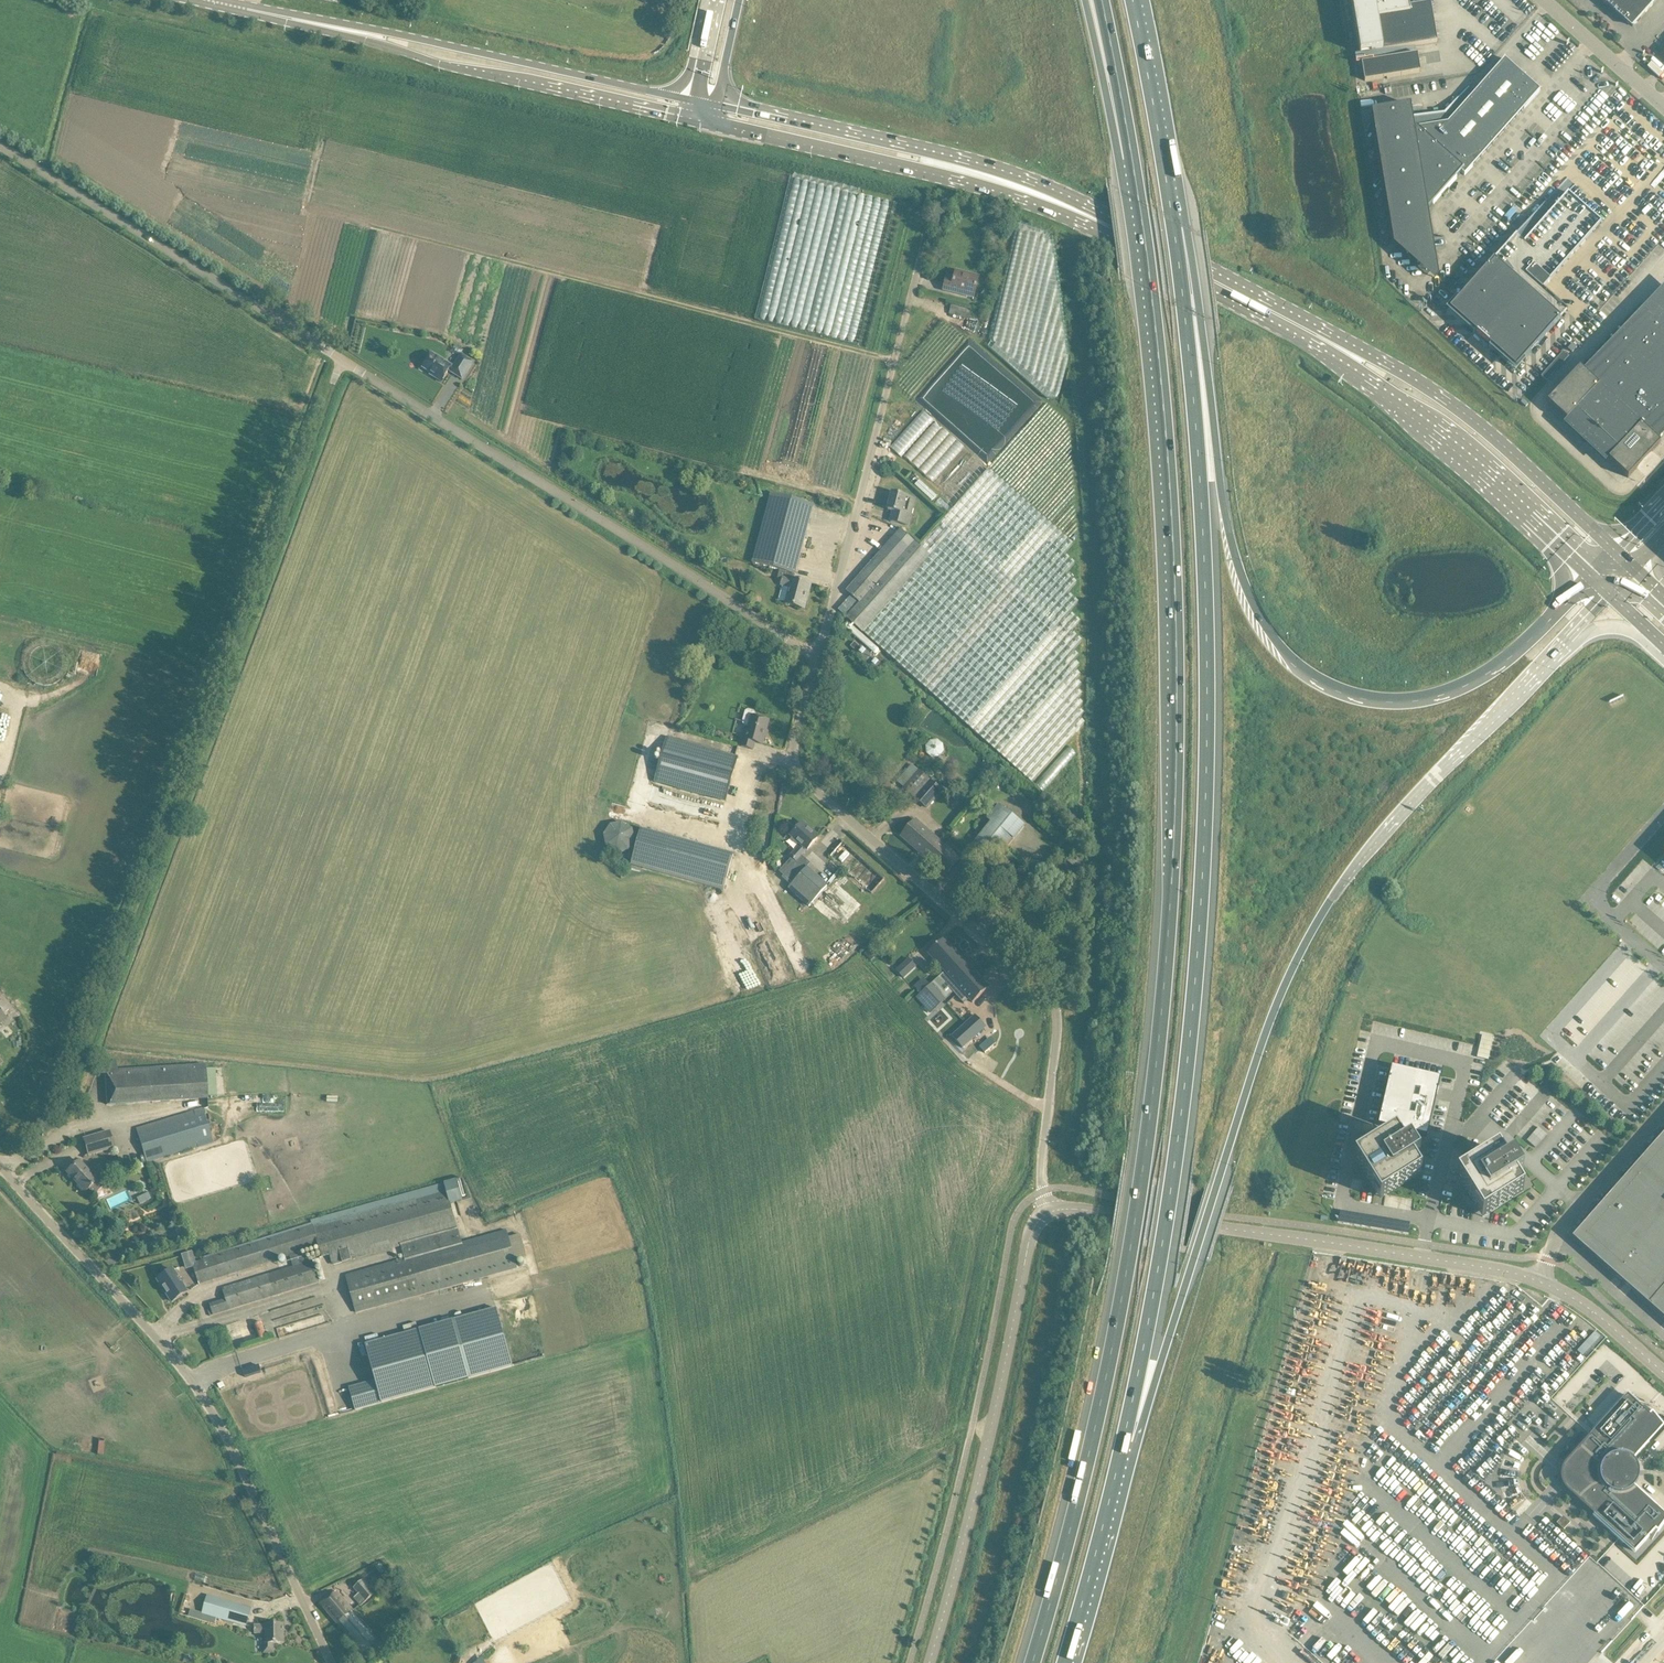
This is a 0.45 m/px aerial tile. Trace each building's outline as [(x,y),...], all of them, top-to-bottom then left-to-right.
[(1365,81),(1420,72),(1417,54),(1406,56),(1405,47),(1438,42),(1431,3),(1410,6),(1409,0),(1352,0),(1365,81)] [(1603,1),(1602,1),(1629,25),(1629,24),(1633,27),(1657,0),(1602,0),(1603,1)] [(1465,176),(1540,91),(1505,59),(1476,92),(1469,87),(1445,114),(1413,118),(1411,105),(1372,112),(1372,114),(1375,114),(1397,246),(1442,195),(1445,197),(1450,191),(1447,189),(1462,173),(1465,176)] [(1568,311),(1555,299),(1543,289),(1602,223),(1568,193),(1576,185),(1568,178),(1516,235),(1458,301),(1456,299),(1455,300),(1457,301),(1450,310),(1475,332),(1473,334),(1474,335),(1475,333),(1491,346),(1489,348),(1489,349),(1491,347),(1516,369),(1524,360),(1526,362),(1524,360),(1568,311)] [(975,293),(976,288),(979,278),(956,272),(954,280),(947,278),(944,290),(959,294),(960,290),(975,293)] [(1548,402),(1567,421),(1569,418),(1611,457),(1609,460),(1628,478),(1638,467),(1635,464),(1649,449),(1653,452),(1661,443),(1658,441),(1663,435),(1663,316),(1659,321),(1645,308),(1641,304),(1631,316),(1634,319),(1586,369),(1582,365),(1555,394),(1548,402)] [(972,319),(974,310),(952,305),(950,314),(972,319)] [(460,356),(463,350),(455,345),(452,351),(460,356)] [(452,366),(432,354),(423,368),(436,376),(435,377),(442,382),(449,370),(451,371),(451,372),(463,379),(473,362),(466,358),(462,364),(457,361),(453,368),(451,367),(452,366)] [(891,445),(944,492),(976,457),(923,410),(891,445)] [(1065,554),(1073,544),(988,469),(920,547),(901,530),(847,591),(860,603),(847,618),(1033,782),(1086,722),(1080,717),(1085,712),(1080,708),(1084,703),(1079,698),(1083,693),(1078,688),(1082,683),(1077,679),(1081,674),(1076,669),(1080,664),(1075,659),(1079,655),(1074,650),(1083,640),(1072,631),(1081,621),(1070,611),(1079,601),(1068,592),(1077,582),(1066,573),(1075,563),(1065,554)] [(915,499),(903,496),(892,493),(888,510),(893,511),(891,522),(908,526),(915,499)] [(755,552),(752,563),(780,571),(795,574),(796,575),(803,547),(814,506),(803,503),(771,494),(760,535),(755,552)] [(793,580),(795,574),(780,571),(778,579),(782,581),(781,585),(791,588),(786,604),(804,609),(807,601),(805,600),(809,584),(793,580)] [(856,651),(860,646),(855,642),(851,646),(856,651)] [(861,646),(856,651),(876,669),(881,663),(861,646)] [(6,714),(5,723),(11,724),(13,707),(5,706),(4,714),(6,714)] [(755,717),(756,714),(754,711),(748,709),(745,711),(742,722),(744,726),(750,727),(747,737),(744,736),(741,747),(753,750),(755,742),(762,744),(769,721),(755,717)] [(738,757),(727,754),(667,737),(655,781),(726,801),(738,757)] [(938,740),(931,741),(926,746),(927,753),(932,758),(940,757),(944,751),(943,745),(938,740)] [(1045,792),(1078,754),(1070,746),(1036,785),(1045,792)] [(927,808),(945,787),(934,777),(931,780),(920,771),(905,789),(927,808)] [(1023,827),(1008,815),(999,805),(986,820),(990,823),(976,839),(983,845),(997,857),(1023,827)] [(939,841),(938,840),(916,820),(902,836),(925,857),(939,841)] [(623,822),(611,825),(604,835),(606,847),(617,854),(629,851),(636,841),(633,829),(623,822)] [(807,850),(810,847),(818,838),(809,830),(809,829),(802,823),(791,836),(801,845),(791,856),(797,861),(807,850)] [(734,854),(642,829),(631,865),(724,892),(734,854)] [(939,841),(925,857),(946,875),(960,859),(939,841)] [(837,842),(830,856),(842,863),(849,849),(837,842)] [(1089,868),(1081,861),(1074,855),(1068,862),(1084,875),(1089,868)] [(825,888),(796,864),(785,874),(794,882),(788,888),(809,907),(825,888)] [(639,881),(643,870),(630,866),(627,877),(639,881)] [(836,881),(825,892),(849,917),(860,906),(836,881)] [(921,994),(917,997),(918,998),(918,997),(926,1005),(925,1006),(932,1013),(939,1006),(935,1001),(949,988),(964,1004),(969,999),(973,1003),(989,988),(945,939),(929,954),(945,972),(930,985),(921,994)] [(900,967),(897,971),(903,978),(907,975),(900,967)] [(7,1019),(3,1014),(9,1009),(2,1000),(0,1001),(0,1024),(7,1019)] [(976,1015),(952,1037),(963,1048),(986,1027),(976,1015)] [(1482,1035),(1477,1057),(1488,1060),(1493,1038),(1482,1035)] [(206,1066),(118,1071),(117,1062),(100,1063),(95,1075),(106,1075),(108,1105),(208,1099),(206,1066)] [(1380,1118),(1378,1126),(1401,1131),(1403,1131),(1401,1140),(1404,1145),(1407,1132),(1427,1137),(1429,1129),(1436,1099),(1439,1087),(1441,1079),(1392,1067),(1380,1118)] [(147,1163),(198,1147),(213,1142),(203,1109),(188,1114),(137,1129),(147,1163)] [(1534,1147),(1546,1134),(1537,1127),(1526,1139),(1534,1147)] [(89,1155),(99,1152),(114,1148),(109,1131),(84,1139),(89,1155)] [(1410,1142),(1404,1146),(1404,1145),(1401,1140),(1396,1133),(1355,1159),(1380,1200),(1422,1174),(1414,1161),(1420,1157),(1410,1142)] [(1663,1284),(1663,1134),(1572,1237),(1647,1303),(1663,1284)] [(1506,1164),(1498,1151),(1457,1177),(1468,1195),(1466,1197),(1472,1201),(1483,1218),(1524,1192),(1516,1179),(1523,1175),(1513,1159),(1506,1164)] [(96,1179),(87,1169),(79,1161),(67,1172),(73,1180),(74,1179),(77,1182),(76,1182),(85,1192),(89,1188),(94,1194),(104,1186),(104,1183),(98,1177),(96,1179)] [(450,1204),(471,1198),(463,1179),(311,1220),(312,1223),(205,1257),(206,1259),(193,1263),(200,1284),(210,1280),(220,1278),(290,1256),(294,1266),(234,1285),(223,1288),(226,1298),(230,1310),(319,1282),(312,1260),(304,1263),(301,1252),(319,1246),(322,1257),(330,1255),(333,1264),(401,1245),(405,1258),(345,1276),(356,1314),(518,1268),(509,1238),(507,1229),(462,1242),(459,1230),(458,1231),(450,1204)] [(188,1292),(182,1283),(173,1270),(158,1279),(163,1288),(164,1287),(168,1293),(167,1294),(173,1302),(188,1292)] [(1663,1318),(1663,1284),(1647,1303),(1663,1318)] [(213,1315),(230,1310),(226,1298),(210,1303),(213,1315)] [(513,1367),(497,1307),(365,1343),(375,1380),(349,1387),(355,1410),(513,1367)] [(260,1321),(233,1328),(238,1343),(264,1335),(260,1321)] [(1594,1330),(1576,1349),(1582,1355),(1601,1336),(1594,1330)] [(1561,1475),(1561,1478),(1562,1481),(1563,1484),(1564,1487),(1566,1490),(1594,1515),(1635,1551),(1648,1537),(1655,1530),(1658,1532),(1663,1523),(1663,1515),(1651,1504),(1652,1503),(1634,1487),(1636,1485),(1638,1482),(1639,1479),(1639,1476),(1639,1473),(1639,1470),(1638,1467),(1637,1464),(1635,1461),(1633,1459),(1649,1441),(1663,1425),(1652,1412),(1649,1415),(1642,1408),(1639,1405),(1627,1395),(1590,1436),(1565,1463),(1563,1466),(1562,1469),(1561,1472),(1561,1475)] [(1395,1468),(1404,1458),(1399,1453),(1390,1463),(1395,1468)] [(1564,1529),(1568,1520),(1560,1516),(1556,1525),(1564,1529)] [(361,1606),(366,1601),(375,1593),(363,1580),(354,1588),(359,1593),(354,1598),(361,1606)] [(338,1624),(353,1610),(336,1590),(320,1604),(338,1624)] [(215,1623),(217,1617),(246,1625),(251,1608),(208,1596),(204,1613),(205,1613),(203,1620),(215,1623)] [(379,1639),(357,1615),(353,1610),(338,1624),(363,1653),(379,1639)] [(264,1642),(264,1653),(274,1652),(274,1643),(284,1643),(283,1624),(267,1625),(255,1625),(255,1633),(267,1633),(267,1642),(264,1642)] [(400,1624),(382,1637),(385,1642),(404,1629),(400,1624)] [(1595,1627),(1573,1649),(1582,1659),(1605,1637),(1595,1627)] [(1280,1657),(1295,1645),(1290,1637),(1274,1649),(1280,1657)] [(190,1662),(193,1662),(194,1656),(185,1654),(183,1661),(190,1662)]
